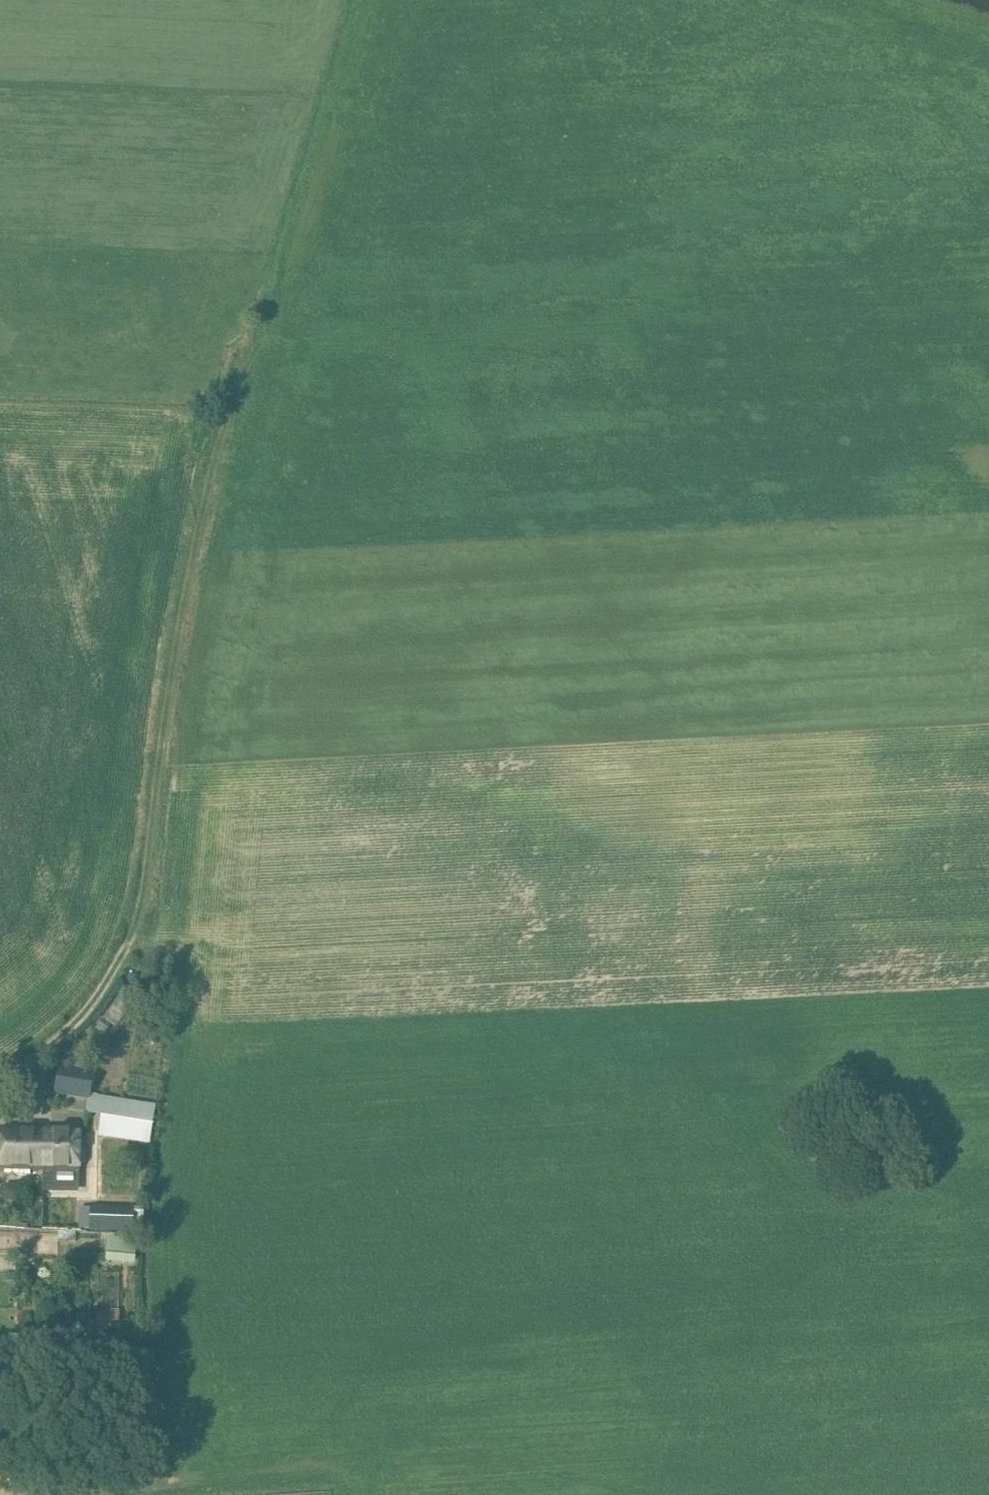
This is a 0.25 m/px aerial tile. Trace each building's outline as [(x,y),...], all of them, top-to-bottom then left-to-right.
[(94,1073),(58,1067),(54,1095),(89,1100),(94,1073)] [(156,1105),(105,1097),(98,1136),(149,1145),(155,1109),(156,1105)] [(42,1170),(43,1129),(0,1128),(0,1130),(0,1169),(13,1169),(13,1171),(15,1174),(29,1174),(29,1169),(42,1170)] [(81,1130),(43,1129),(42,1170),(80,1171),(81,1130)] [(144,1233),(145,1208),(90,1206),(90,1207),(79,1207),(78,1229),(134,1232),(144,1233)] [(137,1241),(108,1237),(105,1261),(135,1264),(137,1241)] [(120,1329),(119,1310),(96,1311),(97,1330),(120,1329)] [(7,1460),(0,1461),(0,1484),(9,1484),(7,1460)]
